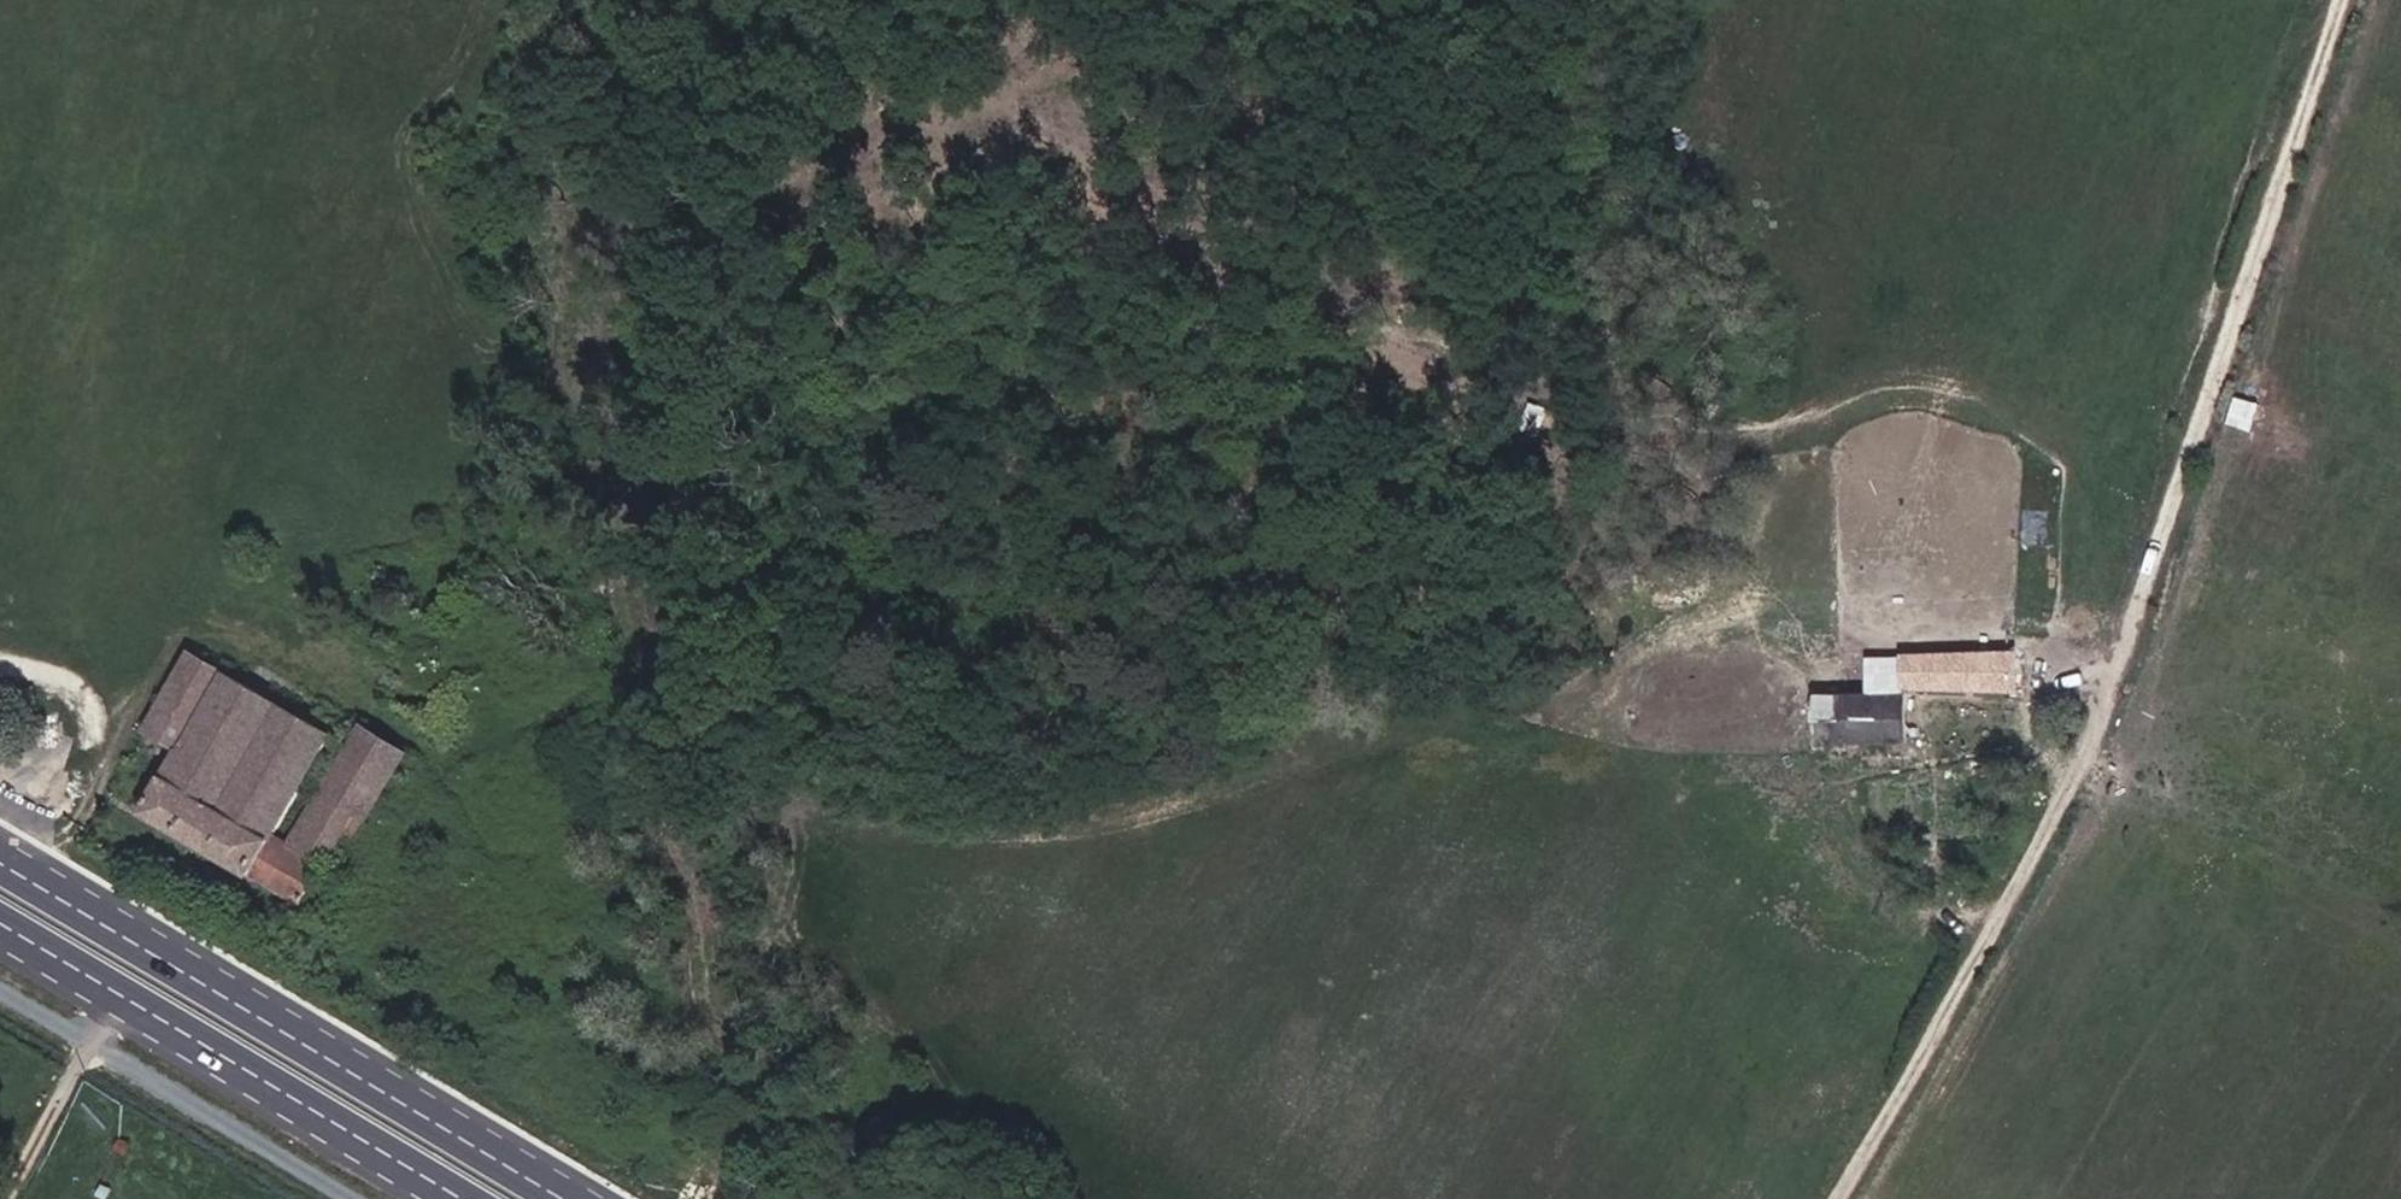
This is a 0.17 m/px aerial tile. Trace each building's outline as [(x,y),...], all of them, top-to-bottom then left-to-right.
[(277,836),(309,781),(204,721),(230,675),(191,653),(147,730),(181,750),(144,815),(301,906),(326,863),(293,845),(277,836)] [(2016,691),(2014,654),(1871,658),(1870,695),(1825,695),(1823,743),(1907,742),(1907,694),(2016,691)] [(335,735),(230,675),(204,721),(309,781),(335,735)] [(368,819),(407,755),(363,728),(293,845),(326,863),(327,864),(357,812),(368,819)]
